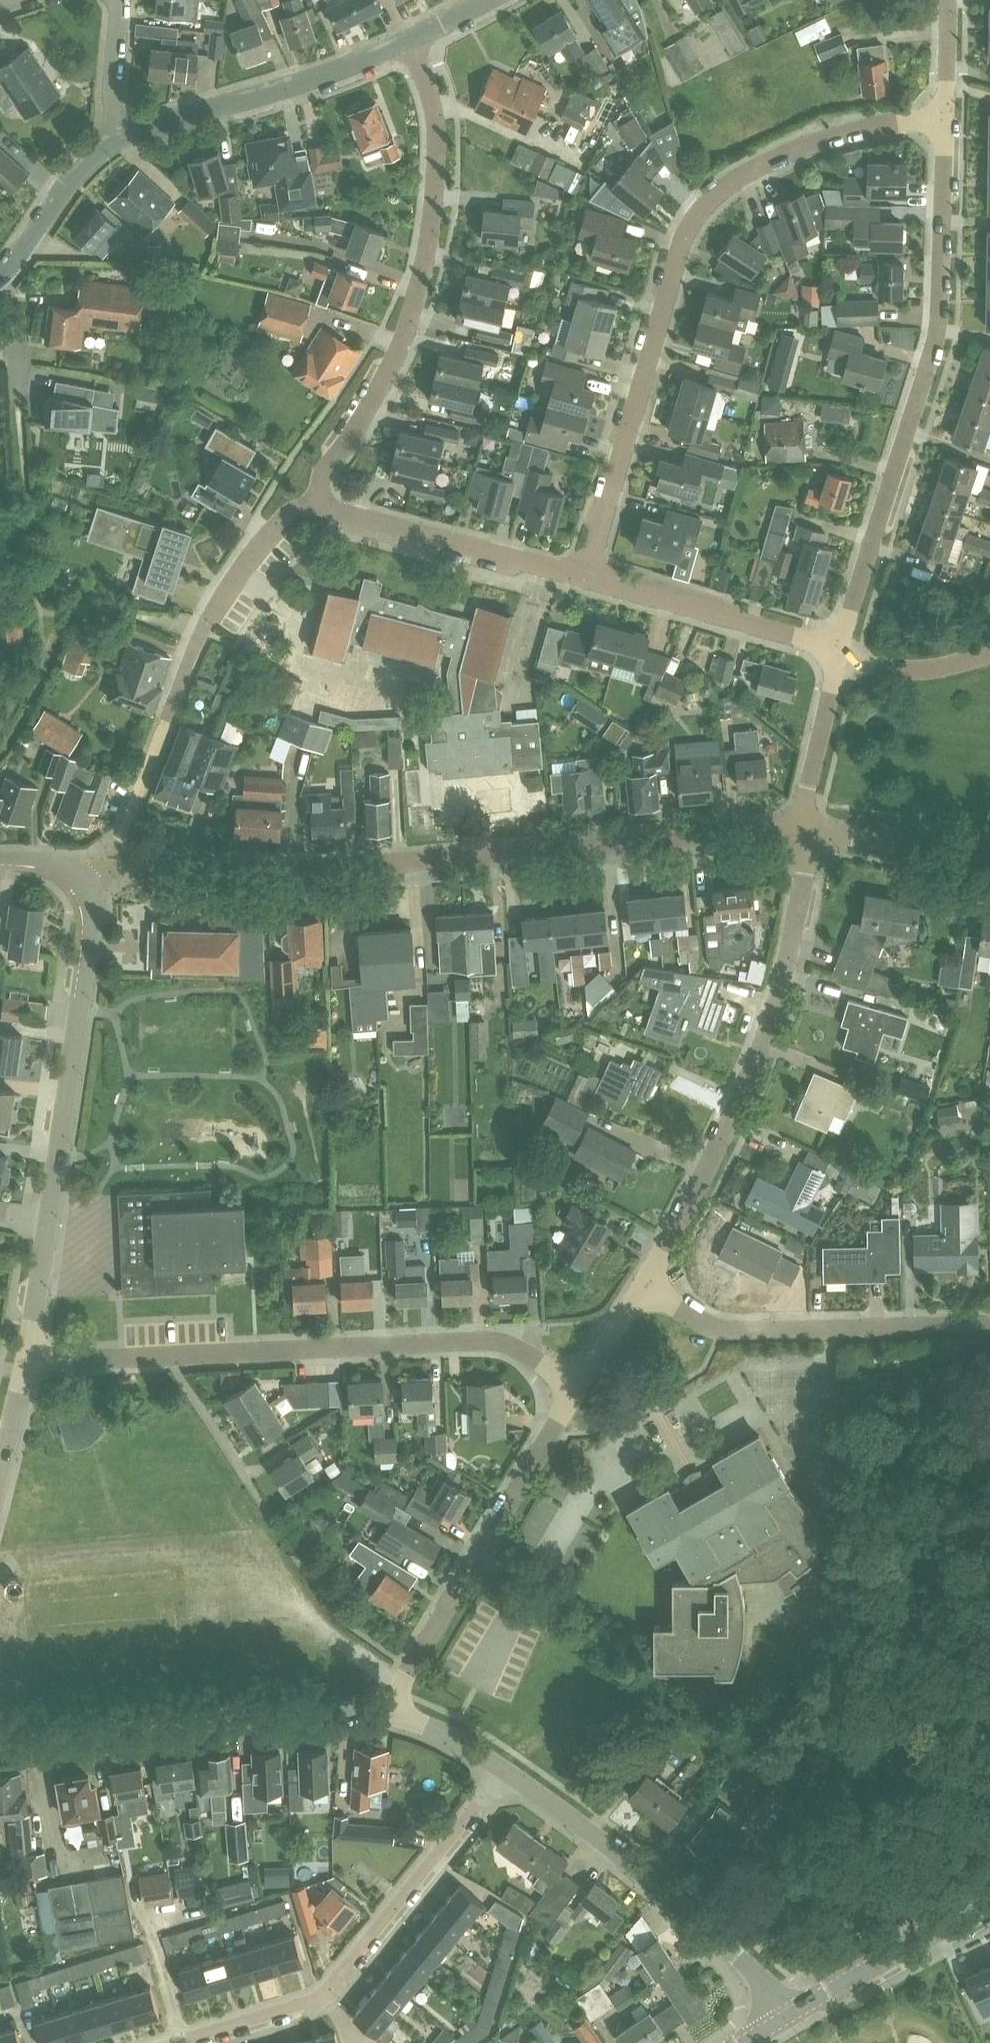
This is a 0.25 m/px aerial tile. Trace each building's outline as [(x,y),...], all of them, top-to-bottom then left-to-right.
[(156,13),(184,16),(185,8),(197,9),(199,9),(200,0),(158,0),(156,13)] [(263,10),(262,11),(257,0),(235,0),(245,19),(247,26),(233,31),(244,63),(269,54),(263,39),(275,35),(263,10)] [(263,10),(282,3),(281,0),(258,0),(263,10)] [(301,0),(287,0),(284,1),(289,15),(282,17),(292,45),(315,37),(310,22),(317,20),(313,7),(304,9),(301,0)] [(361,18),(352,0),(326,0),(329,6),(340,29),(361,18)] [(384,7),(381,0),(352,0),(361,18),(384,7)] [(606,23),(599,27),(616,55),(649,35),(641,3),(630,10),(626,4),(634,0),(591,0),(606,23)] [(696,11),(713,0),(689,0),(696,11)] [(737,14),(764,0),(729,0),(737,14)] [(732,55),(747,46),(723,8),(709,17),(732,55)] [(582,49),(573,34),(575,33),(561,9),(535,25),(549,49),(560,42),(569,57),(582,49)] [(211,31),(225,33),(226,20),(206,18),(205,30),(211,31)] [(150,75),(172,78),(177,38),(178,38),(179,27),(156,25),(154,37),(163,38),(161,48),(153,47),(150,75)] [(225,33),(211,31),(211,33),(208,56),(223,58),(225,33)] [(821,59),(849,48),(842,32),(815,42),(821,59)] [(685,79),(706,66),(686,34),(665,47),(685,79)] [(199,41),(178,38),(177,38),(172,78),(194,80),(197,52),(198,52),(199,41)] [(885,60),(884,44),(859,47),(860,62),(859,62),(861,83),(848,85),(849,93),(862,92),(862,93),(890,90),(887,59),(885,60)] [(29,46),(0,65),(0,102),(4,108),(14,101),(25,116),(60,93),(29,46)] [(594,74),(609,66),(597,46),(583,55),(594,74)] [(522,81),(494,68),(475,110),(527,133),(548,88),(524,77),(522,81)] [(592,119),(601,101),(577,89),(573,92),(561,118),(582,128),(588,117),(592,119)] [(384,125),(376,102),(361,108),(359,105),(351,108),(351,111),(348,113),(360,148),(379,141),(387,160),(401,155),(389,123),(384,125)] [(629,148),(648,137),(635,116),(617,127),(614,128),(622,142),(625,140),(629,148)] [(686,163),(674,120),(650,134),(671,170),(679,173),(686,163)] [(296,175),(289,136),(249,143),(253,163),(251,164),(253,174),(255,174),(256,183),(278,179),(283,207),(314,202),(309,172),(296,175)] [(567,187),(574,171),(557,163),(558,159),(520,141),(511,161),(530,170),(567,187)] [(325,152),(324,144),(310,147),(314,172),(343,168),(340,149),(325,152)] [(28,174),(0,148),(0,185),(3,187),(9,194),(28,174)] [(243,218),(236,162),(222,163),(218,151),(189,159),(194,177),(189,179),(181,187),(189,195),(196,189),(191,185),(192,184),(196,183),(197,189),(214,184),(215,189),(219,188),(222,219),(243,218)] [(604,180),(589,199),(628,217),(637,206),(645,212),(663,189),(643,173),(650,164),(639,155),(613,187),(604,180)] [(844,188),(823,188),(828,204),(869,205),(869,193),(894,193),(906,194),(907,163),(870,162),(870,176),(844,175),(844,188)] [(144,235),(174,203),(139,170),(109,203),(144,235)] [(781,214),(771,218),(772,221),(781,247),(782,247),(786,259),(810,250),(804,233),(817,228),(825,225),(825,206),(825,204),(821,189),(805,195),(804,192),(777,202),(781,214)] [(533,228),(536,200),(504,197),(503,212),(485,210),(482,239),(516,243),(518,226),(533,228)] [(101,211),(95,206),(71,232),(93,252),(109,233),(123,240),(132,231),(106,207),(101,211)] [(825,206),(825,225),(826,225),(826,226),(854,227),(854,242),(873,242),(873,246),(901,247),(901,242),(905,238),(905,229),(902,225),(902,222),(881,222),(873,221),(873,217),(853,217),(853,207),(825,206)] [(627,268),(635,239),(612,233),(616,217),(587,209),(580,234),(596,239),(591,258),(627,268)] [(332,214),(315,215),(316,229),(316,231),(330,230),(350,235),(345,251),(374,260),(380,259),(383,248),(378,243),(382,231),(353,223),(353,222),(332,215),(332,214)] [(218,238),(240,240),(242,228),(251,229),(253,218),(243,218),(222,219),(220,220),(218,238)] [(734,234),(720,256),(722,257),(745,271),(752,276),(766,255),(764,254),(781,247),(772,221),(757,226),(760,233),(748,243),(734,234)] [(836,253),(848,252),(847,233),(835,233),(836,253)] [(239,255),(240,240),(218,238),(216,252),(239,255)] [(126,261),(148,261),(149,246),(146,244),(146,247),(126,247),(126,261)] [(357,304),(366,279),(315,261),(311,272),(325,277),(316,301),(327,305),(331,295),(357,304)] [(903,296),(904,264),(880,263),(880,264),(862,264),(861,281),(880,281),(879,295),(903,296)] [(523,286),(525,275),(493,267),(491,278),(467,273),(461,295),(504,305),(509,282),(523,286)] [(140,331),(146,287),(81,278),(77,308),(50,305),(45,341),(81,346),(83,323),(140,331)] [(572,319),(609,329),(616,305),(593,299),(597,286),(573,280),(566,302),(576,305),(572,319)] [(819,304),(821,298),(821,284),(803,283),(802,300),(819,304)] [(708,292),(700,319),(734,328),(746,331),(750,317),(754,318),(761,294),(737,287),(734,300),(708,292)] [(301,342),(312,304),(268,291),(258,328),(301,342)] [(768,294),(765,303),(774,305),(777,296),(768,294)] [(499,329),(504,305),(461,295),(456,319),(479,324),(477,335),(509,343),(511,332),(499,329)] [(880,324),(879,297),(837,299),(837,303),(821,304),(822,323),(838,323),(838,325),(880,324)] [(602,355),(609,329),(572,319),(565,344),(555,341),(552,354),(576,361),(579,348),(602,355)] [(734,328),(700,319),(692,346),(717,354),(714,364),(738,371),(745,346),(730,342),(734,328)] [(331,396),(361,351),(323,326),(293,370),(331,396)] [(864,337),(865,332),(847,327),(846,332),(836,329),(828,356),(848,361),(843,378),(878,388),(887,358),(861,351),(865,337),(864,337)] [(782,333),(778,350),(795,355),(799,338),(782,333)] [(989,372),(989,346),(987,345),(979,369),(989,372)] [(496,366),(499,355),(466,347),(463,358),(440,352),(434,376),(478,386),(483,363),(496,366)] [(585,413),(592,389),(581,386),(585,372),(546,361),(540,382),(554,386),(549,403),(585,413)] [(979,369),(972,391),(989,398),(989,372),(979,369)] [(676,404),(708,413),(716,388),(757,400),(763,382),(741,376),(740,379),(710,371),(707,384),(684,377),(676,404)] [(472,409),(478,386),(434,376),(429,399),(452,404),(450,416),(482,423),(485,412),(472,409)] [(48,393),(48,402),(46,424),(117,430),(120,407),(113,405),(93,401),(95,387),(57,380),(54,394),(48,393)] [(161,402),(163,390),(140,386),(138,397),(161,402)] [(972,391),(964,414),(989,423),(989,398),(972,391)] [(779,413),(780,395),(763,394),(762,412),(779,413)] [(578,438),(585,413),(549,403),(544,421),(531,417),(525,437),(564,448),(567,435),(578,438)] [(705,426),(708,413),(676,404),(668,431),(691,437),(687,449),(718,458),(723,443),(711,440),(714,429),(705,426)] [(851,407),(839,406),(838,419),(850,420),(851,407)] [(964,414),(956,438),(984,447),(989,430),(989,423),(964,414)] [(767,460),(806,459),(805,423),(766,424),(767,460)] [(456,443),(458,432),(426,425),(423,435),(400,430),(394,453),(438,463),(443,440),(456,443)] [(240,500),(256,473),(246,467),(256,449),(216,426),(205,444),(223,454),(205,485),(199,481),(191,494),(217,509),(223,497),(227,499),(230,494),(240,500)] [(527,467),(528,468),(528,467),(535,444),(523,441),(515,469),(526,472),(527,467)] [(432,486),(438,463),(394,453),(389,475),(412,481),(409,493),(442,500),(444,489),(432,486)] [(720,477),(724,463),(697,455),(694,467),(664,459),(660,462),(659,465),(661,470),(656,486),(684,494),(685,497),(693,499),(698,497),(700,490),(698,485),(702,472),(720,477)] [(942,480),(970,489),(978,466),(950,456),(942,480)] [(550,474),(528,468),(527,467),(526,472),(527,472),(521,495),(532,498),(525,522),(553,530),(562,495),(546,491),(550,474)] [(755,482),(761,477),(760,469),(752,467),(747,472),(748,479),(755,482)] [(500,521),(502,519),(513,480),(474,469),(467,494),(481,497),(478,510),(491,513),(490,515),(492,519),(500,521)] [(842,506),(851,479),(830,472),(823,493),(809,489),(805,502),(819,507),(821,499),(842,506)] [(970,489),(942,480),(934,503),(962,512),(970,489)] [(983,487),(980,495),(978,500),(989,504),(989,489),(983,487)] [(659,492),(656,500),(668,503),(671,495),(659,492)] [(11,509),(11,495),(0,494),(0,509),(11,509)] [(85,516),(88,508),(73,503),(70,511),(85,516)] [(774,512),(791,514),(794,505),(776,503),(774,512)] [(962,512),(934,503),(926,526),(955,536),(962,512)] [(162,526),(97,505),(88,532),(145,551),(131,591),(165,602),(169,587),(173,589),(192,531),(163,522),(162,526)] [(694,545),(701,518),(668,509),(664,523),(643,517),(635,547),(677,559),(682,542),(694,545)] [(781,547),(791,514),(774,512),(761,555),(790,564),(794,551),(781,547)] [(825,574),(833,548),(823,545),(826,532),(800,525),(796,538),(806,541),(799,566),(825,574)] [(947,559),(954,536),(955,536),(926,526),(918,549),(947,559)] [(982,537),(966,532),(962,546),(978,551),(982,537)] [(989,555),(989,540),(982,537),(978,551),(989,555)] [(787,576),(790,564),(761,555),(761,556),(756,555),(749,578),(754,579),(753,582),(770,587),(774,572),(787,576)] [(817,601),(825,574),(799,566),(791,593),(792,593),(788,604),(812,612),(816,600),(817,601)] [(451,711),(437,713),(436,709),(420,711),(421,724),(432,723),(433,730),(446,729),(447,737),(425,740),(428,769),(441,768),(442,776),(514,769),(514,768),(543,766),(539,719),(512,722),(512,718),(501,719),(500,707),(498,707),(501,693),(494,686),(493,687),(492,674),(494,675),(510,614),(478,606),(475,619),(430,608),(420,602),(418,604),(380,594),(383,581),(365,576),(360,598),(327,590),(312,647),(345,656),(349,640),(365,644),(365,645),(434,663),(437,651),(452,655),(447,672),(451,711)] [(24,651),(22,610),(0,610),(0,651),(24,651)] [(614,662),(623,629),(599,622),(595,635),(580,631),(580,633),(568,630),(561,658),(573,661),(572,662),(573,663),(611,673),(614,662)] [(664,669),(665,670),(671,656),(644,648),(648,635),(623,629),(614,662),(631,666),(629,673),(634,678),(635,679),(635,680),(649,684),(643,698),(650,701),(654,692),(664,669)] [(83,675),(87,662),(91,663),(99,639),(75,630),(62,667),(83,675)] [(160,687),(170,659),(129,644),(119,673),(117,672),(107,697),(152,714),(162,688),(160,687)] [(729,681),(735,660),(721,656),(715,677),(729,681)] [(789,670),(764,663),(744,657),(741,669),(753,673),(754,667),(762,669),(757,688),(790,697),(796,676),(788,674),(789,670)] [(554,677),(558,663),(539,658),(537,665),(554,677)] [(677,703),(688,680),(665,670),(664,669),(654,692),(666,697),(666,698),(677,703)] [(292,704),(303,681),(285,673),(275,696),(292,704)] [(666,697),(654,692),(650,701),(651,702),(646,713),(638,731),(646,734),(656,712),(658,713),(666,698),(666,697)] [(228,697),(218,693),(212,707),(222,711),(228,697)] [(717,695),(719,716),(732,715),(730,694),(717,695)] [(589,703),(578,719),(597,731),(608,716),(589,703)] [(69,755),(84,732),(45,708),(31,731),(68,755),(69,755)] [(313,748),(322,723),(287,713),(272,752),(285,757),(291,741),(313,748)] [(613,718),(603,733),(615,741),(626,726),(613,718)] [(221,792),(238,746),(182,725),(167,765),(166,764),(154,794),(190,808),(199,784),(221,792)] [(761,756),(759,728),(735,730),(737,757),(737,758),(739,786),(768,783),(766,756),(761,756)] [(354,747),(377,745),(376,731),(353,732),(354,747)] [(409,765),(410,733),(397,733),(396,764),(409,765)] [(53,777),(62,753),(46,747),(37,771),(53,777)] [(631,808),(659,805),(656,772),(671,770),(668,750),(633,754),(635,774),(627,775),(631,808)] [(681,799),(713,796),(711,770),(723,769),(722,751),(677,754),(681,799)] [(69,755),(68,755),(62,753),(53,777),(54,777),(51,785),(65,790),(56,815),(88,826),(96,803),(101,805),(112,773),(98,769),(97,771),(86,767),(87,765),(77,761),(78,758),(69,755)] [(606,791),(601,754),(577,757),(578,769),(563,770),(563,771),(551,772),(553,791),(565,790),(567,807),(590,804),(589,793),(606,791)] [(342,795),(330,796),(330,791),(307,793),(308,808),(313,808),(315,832),(346,830),(345,819),(356,818),(353,766),(341,766),(342,795)] [(392,797),(390,771),(371,772),(372,798),(364,798),(365,831),(393,830),(392,797)] [(237,832),(282,834),(283,807),(281,807),(283,777),(245,776),(245,794),(234,794),(233,806),(238,806),(237,832)] [(37,787),(6,777),(0,793),(0,823),(1,823),(3,817),(25,824),(37,787)] [(415,797),(436,797),(436,778),(415,778),(415,797)] [(749,933),(749,931),(747,928),(746,926),(744,925),(742,925),(741,914),(756,912),(753,885),(713,890),(716,913),(704,914),(708,956),(711,966),(720,969),(726,959),(729,960),(733,961),(734,957),(742,957),(741,953),(747,951),(751,949),(754,947),(756,945),(752,943),(754,939),(755,936),(755,934),(755,932),(749,933)] [(915,934),(920,905),(903,902),(904,899),(867,893),(862,924),(862,926),(888,930),(882,944),(912,939),(913,933),(915,934)] [(660,925),(688,922),(685,894),(657,897),(660,925)] [(707,894),(698,895),(699,905),(708,904),(707,894)] [(632,928),(660,925),(657,897),(628,900),(632,928)] [(41,930),(44,908),(12,904),(9,924),(14,924),(10,952),(37,956),(39,940),(37,939),(39,930),(41,930)] [(264,978),(264,910),(210,909),(210,928),(174,928),(174,919),(153,919),(153,927),(148,927),(148,967),(152,967),(152,977),(173,977),(173,969),(234,969),(234,978),(264,978)] [(581,941),(609,938),(606,909),(578,912),(581,941)] [(465,913),(466,969),(496,967),(494,936),(495,936),(493,912),(465,913)] [(553,944),(581,941),(578,912),(550,915),(553,944)] [(441,970),(466,969),(465,913),(438,915),(439,938),(441,970)] [(557,979),(553,944),(550,915),(522,919),(525,947),(539,945),(543,981),(557,979)] [(984,916),(981,936),(967,934),(959,986),(972,988),(977,950),(989,952),(989,917),(984,916)] [(322,964),(320,920),(291,921),(292,931),(286,931),(282,936),(283,947),(287,951),(293,951),(293,956),(271,958),(273,996),(273,1007),(294,1006),(294,995),(297,995),(296,963),(304,963),(304,965),(322,964)] [(862,924),(854,923),(834,973),(899,998),(904,986),(890,981),(892,977),(873,969),(882,944),(888,930),(862,926),(862,924)] [(386,951),(388,983),(416,981),(412,928),(381,930),(382,951),(386,951)] [(387,983),(388,983),(386,951),(382,951),(381,930),(360,932),(364,982),(350,983),(353,1020),(389,1017),(387,983)] [(689,934),(678,935),(680,952),(689,951),(692,973),(703,975),(700,949),(692,951),(689,934)] [(664,953),(662,936),(650,937),(652,954),(664,953)] [(601,968),(613,967),(611,949),(599,951),(601,968)] [(574,983),(586,981),(583,952),(571,953),(574,983)] [(512,985),(529,983),(526,958),(509,960),(512,985)] [(762,958),(754,980),(773,986),(780,964),(762,958)] [(645,966),(641,978),(664,986),(653,1017),(648,1030),(679,1041),(684,1026),(685,1026),(687,1022),(714,1032),(725,1002),(716,998),(723,977),(703,975),(692,973),(645,966)] [(593,1014),(617,991),(612,986),(614,984),(601,972),(586,985),(588,999),(591,1003),(587,1008),(593,1014)] [(470,1013),(469,999),(467,999),(466,978),(455,978),(457,1006),(457,1014),(470,1013)] [(27,1021),(30,999),(5,996),(2,1017),(27,1021)] [(903,1037),(908,1017),(902,1015),(887,1010),(849,999),(841,1024),(849,1026),(843,1046),(858,1050),(856,1056),(875,1061),(884,1031),(903,1037)] [(429,1052),(428,1002),(411,1002),(411,1030),(414,1030),(414,1038),(394,1038),(394,1053),(429,1052)] [(469,1021),(470,1039),(485,1038),(485,1020),(469,1021)] [(337,1049),(336,1025),(325,1025),(325,1037),(312,1037),(312,1050),(337,1049)] [(23,1035),(0,1032),(1,1027),(0,1027),(0,1067),(18,1069),(23,1035)] [(601,1036),(594,1050),(606,1056),(613,1042),(601,1036)] [(602,1078),(596,1092),(623,1105),(630,1089),(648,1097),(661,1069),(635,1057),(632,1065),(623,1061),(622,1064),(611,1059),(602,1078)] [(580,1072),(574,1083),(576,1084),(583,1087),(589,1076),(580,1072)] [(856,1091),(825,1077),(821,1087),(811,1083),(797,1116),(827,1128),(827,1127),(839,1132),(845,1117),(856,1091)] [(931,1088),(903,1078),(899,1091),(926,1100),(931,1088)] [(904,1109),(909,1096),(867,1079),(862,1092),(904,1109)] [(18,1107),(13,1106),(15,1091),(0,1089),(0,1132),(9,1133),(10,1124),(11,1124),(11,1119),(17,1120),(18,1107)] [(574,1143),(582,1128),(590,1111),(557,1094),(540,1126),(574,1143)] [(957,1104),(936,1107),(940,1124),(960,1121),(957,1104)] [(621,1178),(629,1163),(636,1151),(590,1127),(575,1154),(621,1178)] [(3,1182),(3,1180),(9,1181),(11,1168),(5,1167),(6,1155),(0,1154),(0,1181),(3,1182)] [(823,1173),(803,1163),(801,1162),(787,1192),(759,1178),(748,1199),(813,1231),(824,1210),(809,1203),(818,1184),(825,1188),(831,1176),(824,1172),(823,1173)] [(858,1186),(865,1173),(845,1164),(838,1176),(839,1177),(834,1187),(847,1193),(852,1183),(858,1186)] [(902,1172),(892,1169),(888,1182),(899,1185),(902,1172)] [(212,1205),(212,1203),(211,1188),(118,1192),(123,1294),(216,1290),(215,1266),(247,1264),(245,1203),(212,1205)] [(587,1267),(611,1226),(582,1209),(572,1203),(562,1221),(571,1227),(558,1250),(587,1267)] [(485,1242),(483,1204),(458,1205),(458,1216),(471,1216),(472,1242),(485,1242)] [(976,1266),(975,1204),(943,1205),(944,1233),(942,1233),(942,1235),(916,1236),(916,1268),(934,1267),(934,1261),(959,1261),(959,1271),(975,1270),(975,1267),(976,1266)] [(431,1206),(417,1206),(417,1210),(418,1219),(418,1224),(418,1230),(432,1229),(431,1206)] [(335,1235),(349,1234),(349,1209),(334,1209),(335,1235)] [(417,1210),(398,1211),(399,1225),(418,1224),(418,1219),(417,1210)] [(899,1270),(898,1216),(882,1216),(882,1230),(869,1231),(870,1247),(825,1248),(826,1280),(861,1279),(860,1268),(870,1268),(870,1258),(886,1258),(886,1270),(899,1270)] [(528,1255),(528,1242),(538,1241),(537,1221),(510,1222),(511,1246),(488,1247),(489,1267),(495,1267),(496,1298),(527,1296),(526,1274),(533,1274),(532,1255),(528,1255)] [(791,1285),(801,1264),(781,1254),(782,1251),(733,1227),(719,1256),(768,1280),(771,1275),(791,1285)] [(301,1258),(333,1256),(332,1234),(300,1236),(301,1258)] [(806,1244),(799,1241),(799,1242),(789,1237),(785,1246),(800,1254),(805,1245),(806,1244)] [(406,1266),(405,1238),(386,1239),(387,1268),(389,1267),(390,1282),(398,1281),(400,1302),(429,1301),(427,1264),(406,1266)] [(365,1279),(364,1255),(349,1256),(350,1279),(343,1280),(345,1305),(373,1304),(372,1278),(365,1279)] [(460,1261),(460,1256),(440,1257),(441,1279),(444,1279),(445,1300),(473,1299),(472,1278),(480,1277),(479,1260),(460,1261)] [(317,1281),(316,1264),(302,1265),(302,1282),(296,1282),(297,1308),(325,1306),(324,1281),(317,1281)] [(222,1271),(222,1281),(246,1280),(246,1270),(222,1271)] [(221,1372),(222,1387),(240,1386),(239,1371),(221,1372)] [(432,1405),(431,1378),(404,1379),(406,1408),(407,1407),(407,1411),(418,1411),(418,1434),(425,1434),(426,1452),(432,1452),(432,1455),(447,1463),(447,1450),(449,1450),(448,1430),(437,1431),(436,1405),(432,1405)] [(241,1421),(270,1402),(255,1380),(226,1399),(241,1421)] [(309,1381),(310,1405),(330,1405),(329,1380),(309,1381)] [(384,1410),(384,1406),(382,1380),(350,1381),(352,1412),(373,1411),(374,1423),(384,1423),(384,1410)] [(295,1406),(310,1405),(309,1381),(285,1382),(285,1391),(285,1392),(288,1395),(295,1406)] [(474,1433),(505,1432),(503,1383),(470,1384),(474,1433)] [(272,1406),(288,1395),(285,1392),(270,1402),(241,1421),(255,1443),(284,1424),(272,1406)] [(351,1393),(340,1393),(341,1404),(341,1412),(352,1412),(351,1393)] [(57,1408),(46,1414),(55,1431),(64,1427),(61,1416),(57,1408)] [(288,1492),(313,1475),(304,1461),(320,1451),(308,1433),(288,1445),(295,1456),(273,1470),(288,1492)] [(788,1482),(759,1434),(715,1459),(718,1463),(717,1464),(703,1476),(701,1469),(699,1469),(696,1470),(693,1471),(690,1472),(687,1475),(683,1479),(689,1484),(688,1485),(671,1491),(668,1487),(629,1510),(657,1558),(677,1547),(692,1573),(693,1572),(693,1579),(673,1579),(673,1624),(654,1625),(654,1667),(714,1667),(714,1674),(732,1674),(734,1669),(736,1664),(739,1656),(740,1652),(742,1644),(743,1639),(743,1635),(744,1626),(745,1622),(745,1612),(745,1609),(744,1600),(744,1596),(742,1587),(741,1583),(740,1577),(775,1575),(785,1593),(795,1587),(805,1601),(846,1573),(835,1558),(844,1551),(786,1483),(788,1482)] [(385,1436),(375,1437),(376,1462),(398,1461),(397,1436),(385,1436)] [(377,1491),(411,1513),(437,1527),(447,1511),(457,1517),(471,1494),(456,1485),(446,1479),(436,1495),(419,1485),(412,1497),(384,1480),(377,1491)] [(404,1525),(411,1513),(377,1491),(370,1487),(357,1507),(386,1525),(375,1545),(401,1560),(406,1550),(428,1563),(439,1545),(413,1529),(413,1530),(404,1525)] [(302,1522),(316,1513),(297,1501),(292,1506),(302,1522)] [(397,1610),(411,1590),(388,1572),(396,1561),(360,1538),(349,1552),(366,1564),(352,1583),(365,1604),(373,1593),(397,1610)] [(281,1751),(275,1752),(275,1748),(260,1749),(260,1752),(255,1752),(256,1781),(243,1782),(244,1810),(269,1809),(268,1794),(282,1793),(281,1751)] [(385,1786),(388,1750),(357,1748),(356,1760),(354,1760),(351,1806),(371,1807),(372,1785),(385,1786)] [(291,1808),(315,1807),(314,1792),(328,1791),(326,1750),(301,1751),(302,1780),(290,1780),(291,1808)] [(227,1810),(225,1788),(233,1788),(230,1755),(207,1756),(207,1760),(197,1761),(200,1790),(211,1790),(212,1811),(227,1810)] [(667,1788),(653,1777),(662,1764),(650,1755),(634,1776),(640,1781),(629,1795),(649,1811),(667,1788)] [(162,1788),(196,1783),(192,1758),(158,1763),(162,1788)] [(719,1800),(687,1841),(707,1857),(726,1833),(738,1843),(751,1826),(753,1827),(786,1785),(771,1773),(771,1772),(758,1761),(746,1776),(758,1785),(735,1813),(719,1800)] [(118,1808),(134,1806),(131,1794),(145,1792),(141,1767),(112,1772),(117,1797),(116,1797),(118,1808)] [(20,1773),(0,1775),(0,1816),(14,1814),(14,1820),(8,1821),(13,1862),(20,1861),(20,1875),(47,1874),(46,1850),(34,1850),(30,1813),(28,1813),(27,1795),(22,1795),(20,1773)] [(90,1787),(88,1775),(59,1780),(65,1817),(66,1817),(67,1825),(82,1823),(85,1839),(102,1836),(98,1812),(99,1811),(95,1786),(90,1787)] [(667,1788),(649,1811),(670,1827),(681,1813),(685,1817),(702,1795),(691,1786),(681,1798),(667,1788)] [(118,1847),(136,1844),(131,1811),(114,1814),(119,1839),(117,1839),(118,1847)] [(395,1843),(396,1825),(372,1823),(349,1822),(349,1816),(336,1815),(334,1838),(371,1841),(395,1843)] [(797,1816),(792,1820),(798,1828),(804,1824),(797,1816)] [(186,1837),(204,1834),(202,1818),(201,1818),(192,1819),(184,1820),(186,1837)] [(229,1860),(250,1858),(247,1818),(226,1820),(229,1860)] [(551,1924),(567,1902),(580,1884),(566,1873),(564,1876),(559,1873),(568,1861),(544,1843),(545,1842),(515,1820),(497,1845),(527,1867),(539,1876),(533,1884),(544,1892),(530,1912),(545,1921),(551,1924)] [(60,1949),(135,1936),(124,1873),(49,1886),(60,1949)] [(204,1876),(177,1880),(180,1897),(207,1893),(204,1876)] [(340,1927),(357,1906),(344,1895),(346,1892),(341,1888),(344,1884),(334,1876),(316,1897),(321,1901),(316,1907),(324,1914),(318,1923),(334,1936),(340,1927)] [(575,1908),(570,1914),(573,1916),(580,1920),(591,1906),(605,1917),(602,1922),(614,1931),(625,1917),(613,1908),(620,1900),(596,1881),(582,1899),(575,1908)] [(468,1922),(484,1903),(461,1884),(445,1904),(468,1922)] [(299,1913),(313,1908),(306,1885),(292,1889),(299,1913)] [(173,1900),(170,1886),(142,1891),(145,1905),(169,1901),(173,1900)] [(212,1893),(192,1899),(196,1910),(215,1905),(212,1893)] [(500,1949),(514,1953),(522,1927),(521,1927),(524,1915),(497,1898),(488,1909),(508,1924),(500,1949)] [(261,1906),(265,1919),(288,1912),(284,1899),(261,1906)] [(453,1941),(468,1922),(445,1904),(430,1922),(453,1941)] [(242,1926),(265,1919),(261,1906),(238,1913),(242,1926)] [(242,1926),(238,1913),(215,1920),(219,1933),(242,1926)] [(566,1925),(556,1917),(551,1924),(545,1921),(538,1931),(555,1944),(568,1926),(566,1925)] [(215,1920),(193,1927),(197,1940),(219,1933),(215,1920)] [(438,1960),(453,1941),(430,1922),(415,1941),(438,1960)] [(197,1940),(193,1927),(162,1936),(166,1949),(197,1940)] [(272,1941),(280,1969),(304,1962),(295,1934),(272,1941)] [(258,1976),(249,1948),(245,1936),(236,1939),(239,1951),(226,1955),(235,1983),(258,1976)] [(658,1976),(675,1964),(675,1963),(676,1963),(658,1936),(639,1949),(657,1976),(657,1975),(658,1976)] [(258,1976),(280,1969),(272,1941),(249,1948),(258,1976)] [(423,1978),(438,1960),(415,1941),(400,1959),(423,1978)] [(611,1981),(633,1950),(621,1941),(598,1971),(611,1981)] [(139,1943),(114,1950),(119,1964),(132,1960),(134,1965),(145,1961),(139,1943)] [(500,1949),(493,1973),(506,1977),(514,1953),(500,1949)] [(119,1964),(114,1950),(91,1957),(96,1971),(119,1964)] [(212,1990),(235,1983),(226,1955),(203,1962),(212,1990)] [(91,1957),(69,1964),(73,1979),(96,1971),(91,1957)] [(408,1997),(423,1978),(400,1959),(385,1978),(408,1997)] [(188,1997),(212,1990),(203,1962),(180,1969),(188,1997)] [(50,1986),(73,1979),(69,1964),(46,1972),(50,1986)] [(658,1976),(675,2000),(653,2016),(650,2012),(619,2033),(625,2042),(645,2042),(654,2037),(655,2040),(687,2018),(689,2022),(707,2010),(675,1964),(658,1976)] [(968,1974),(985,2010),(989,2008),(989,1969),(988,1965),(968,1974)] [(50,1986),(46,1972),(22,1979),(26,1993),(50,1986)] [(486,1997),(485,1998),(499,2002),(506,1977),(493,1973),(486,1997)] [(393,2015),(408,1997),(385,1978),(369,1996),(393,2015)] [(609,1995),(600,1981),(577,1997),(592,2019),(615,2003),(619,2010),(638,1997),(628,1982),(609,1995)] [(2,2008),(16,2004),(10,1982),(0,1985),(0,2001),(2,2008)] [(136,2021),(159,2014),(151,1986),(127,1993),(136,2021)] [(113,2028),(136,2021),(127,1993),(105,2000),(113,2028)] [(384,2025),(393,2015),(369,1996),(354,2015),(387,2042),(395,2033),(384,2025)] [(478,2022),(490,2032),(499,2002),(485,1998),(483,2006),(478,2022)] [(90,2036),(113,2028),(105,2000),(82,2007),(90,2036)] [(68,2042),(90,2036),(82,2007),(59,2014),(68,2042)] [(68,2042),(59,2014),(35,2021),(42,2042),(66,2042),(68,2042)] [(458,2037),(462,2042),(475,2042),(490,2032),(478,2022),(472,2018),(459,2027),(463,2034),(458,2037)] [(557,2041),(542,2019),(530,2028),(541,2042),(554,2042),(557,2041)] [(585,2019),(574,2027),(585,2042),(602,2042),(585,2019)] [(16,2027),(0,2032),(0,2042),(21,2042),(16,2027)] [(458,2037),(457,2038),(444,2027),(431,2042),(462,2042),(458,2037)] [(313,2042),(339,2042),(336,2032),(312,2039),(313,2042)]
